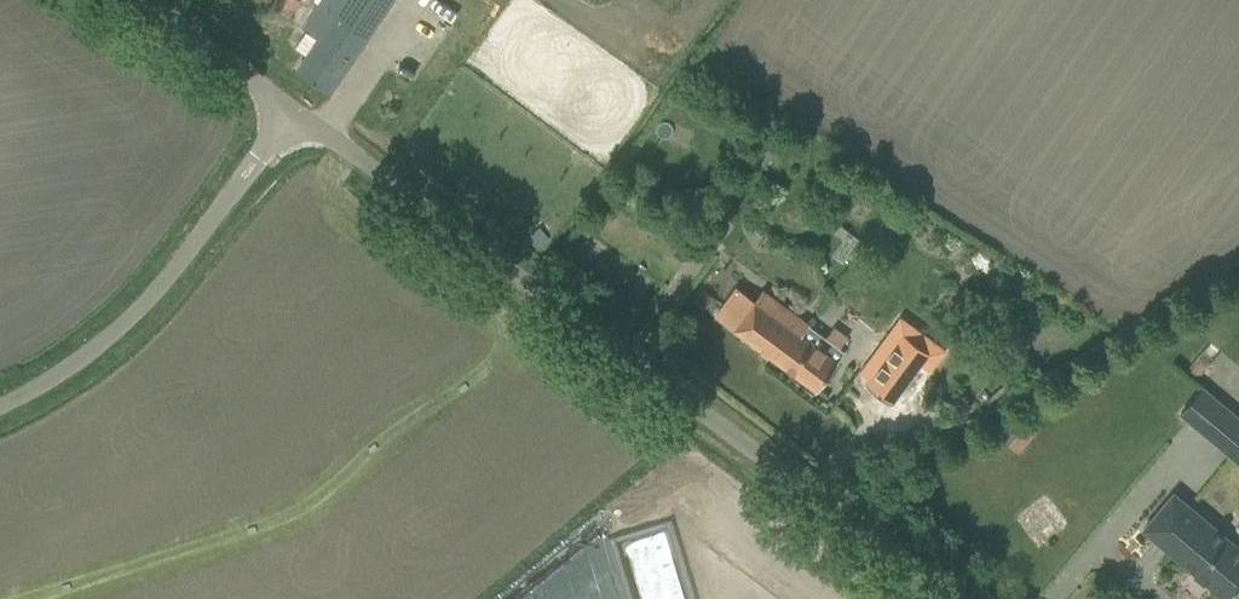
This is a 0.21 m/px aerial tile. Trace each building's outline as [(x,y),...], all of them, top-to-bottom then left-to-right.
[(272,4),(278,8),(289,16),(301,0),(275,0),(272,4)] [(296,46),(304,51),(309,54),(299,68),(331,90),(392,0),(319,0),(302,26),(307,29),(296,46)] [(737,287),(717,314),(818,390),(832,370),(848,353),(763,291),(756,300),(737,287)] [(876,351),(875,352),(861,372),(871,379),(867,384),(892,403),(921,363),(931,371),(947,349),(902,316),(894,327),(904,334),(886,358),(876,351)] [(1180,411),(1232,454),(1238,446),(1238,415),(1203,385),(1180,411)] [(1010,515),(1038,549),(1069,524),(1041,490),(1010,515)] [(1227,598),(1229,598),(1238,587),(1238,546),(1175,492),(1144,528),(1227,598)]
